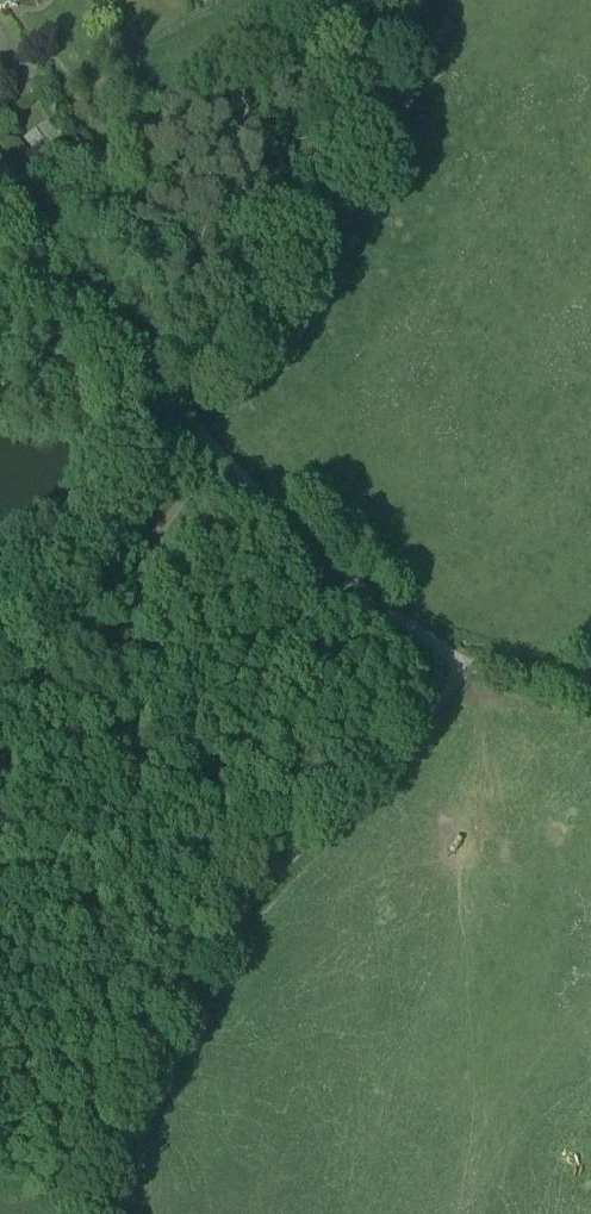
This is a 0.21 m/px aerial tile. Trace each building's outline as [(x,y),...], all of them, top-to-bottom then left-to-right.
[(10,12),(34,0),(4,0),(10,12)] [(66,151),(41,122),(19,141),(44,170),(66,151)]
